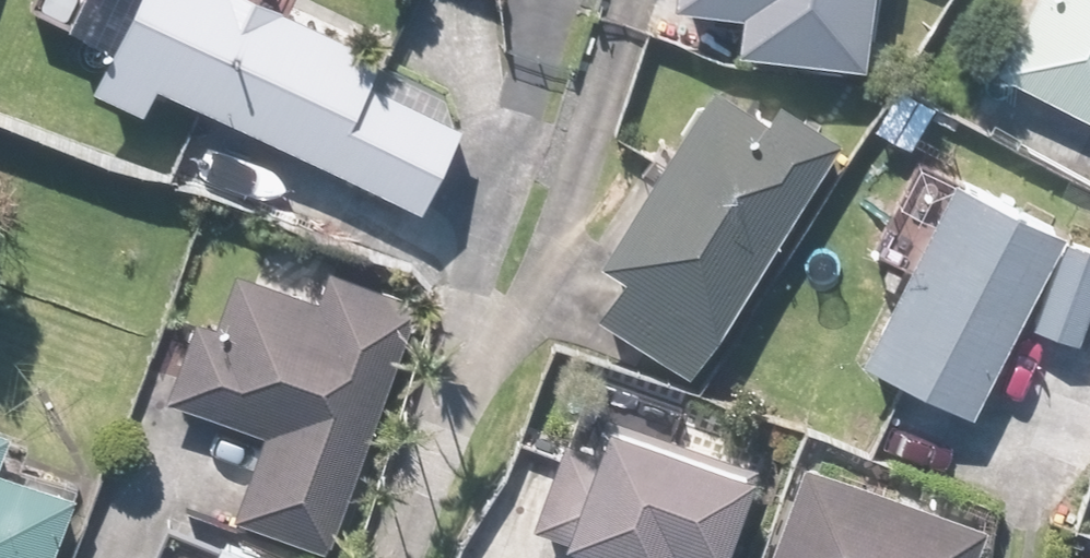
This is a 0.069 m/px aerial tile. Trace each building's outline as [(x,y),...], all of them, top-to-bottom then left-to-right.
[(149,86),(418,205),(464,99),(240,0),(126,0),(85,92),(136,114),(149,86)] [(735,16),(731,56),(855,66),(861,0),(669,0),(668,10),(735,16)] [(983,75),(1089,131),(1089,0),(1022,0),(983,75)] [(587,263),(613,281),(588,317),(676,378),(836,146),(771,101),(753,127),(704,93),(587,263)] [(954,173),(849,365),(957,424),(1053,247),(1062,231),(954,173)] [(203,333),(184,326),(157,399),(262,438),(232,519),(321,551),(414,302),(311,264),(315,253),(276,238),(258,287),(225,275),(203,333)] [(1029,329),(1074,343),(1089,293),(1089,254),(1056,244),(1029,329)] [(597,557),(658,557),(661,550),(687,557),(708,557),(735,471),(593,427),(587,447),(553,437),(527,520),(561,531),(556,546),(597,557)] [(755,557),(962,557),(972,530),(788,464),(755,557)] [(67,490),(0,467),(0,557),(44,557),(67,490)] [(213,540),(206,557),(257,557),(213,540)]
